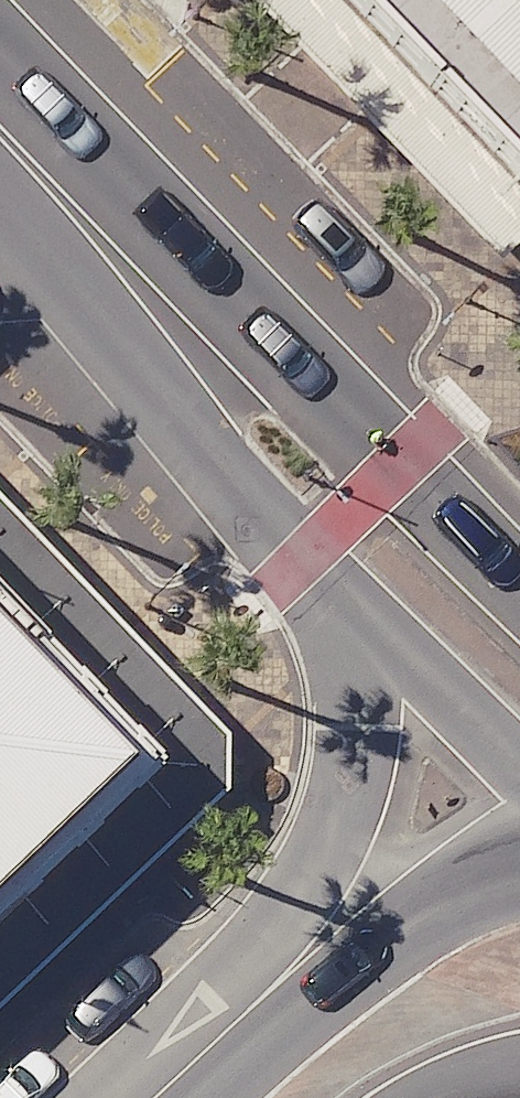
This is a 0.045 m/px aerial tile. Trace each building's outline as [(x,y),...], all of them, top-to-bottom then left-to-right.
[(519,205),(519,0),(314,0),(519,205)] [(0,766),(0,878),(56,825),(0,766)]
